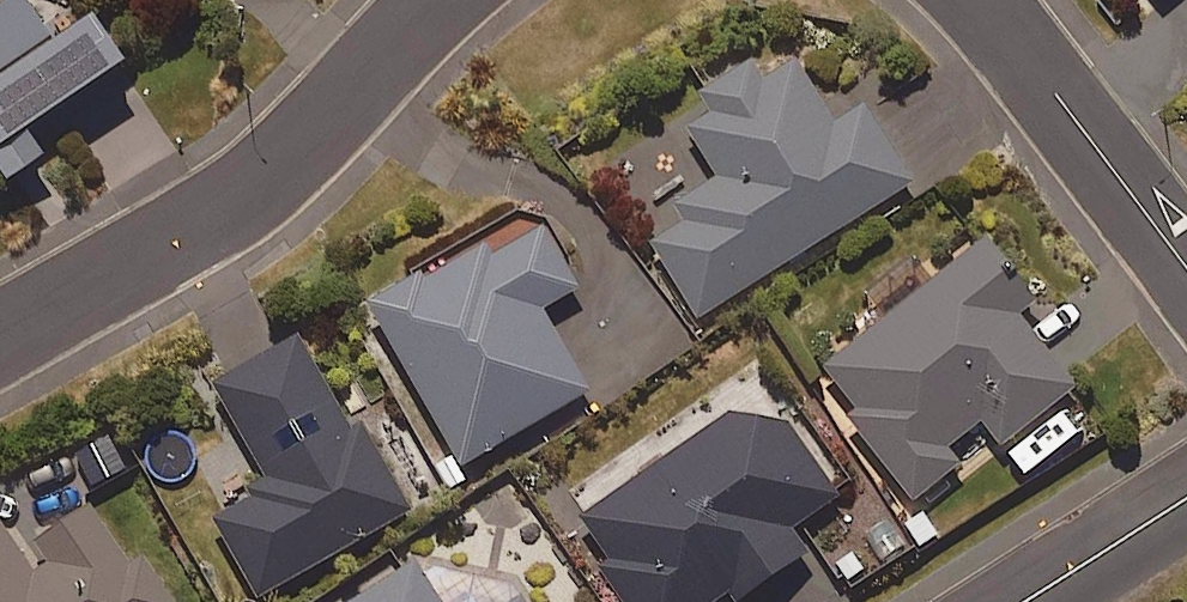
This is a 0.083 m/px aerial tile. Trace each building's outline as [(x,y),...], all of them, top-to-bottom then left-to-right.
[(20,3),(0,17),(0,182),(7,192),(45,168),(27,141),(124,77),(90,25),(52,51),(20,3)] [(836,131),(797,69),(760,92),(748,73),(711,96),(691,136),(721,185),(643,233),(698,322),(913,189),(866,112),(836,131)] [(581,296),(534,217),(368,316),(462,473),(589,396),(543,319),(581,296)] [(1036,311),(988,248),(817,378),(916,507),(961,472),(947,454),(983,427),(1002,452),(1077,396),(1021,323),(1036,311)] [(300,347),(215,397),(271,493),(206,530),(248,601),(259,601),(410,514),(361,430),(352,436),(300,347)] [(743,416),(572,525),(621,601),(745,601),(808,562),(792,536),(851,498),(813,438),(752,429),(743,416)] [(92,515),(39,552),(51,569),(36,580),(0,529),(0,601),(173,601),(143,560),(131,569),(92,515)] [(413,568),(363,601),(437,601),(413,568)]
